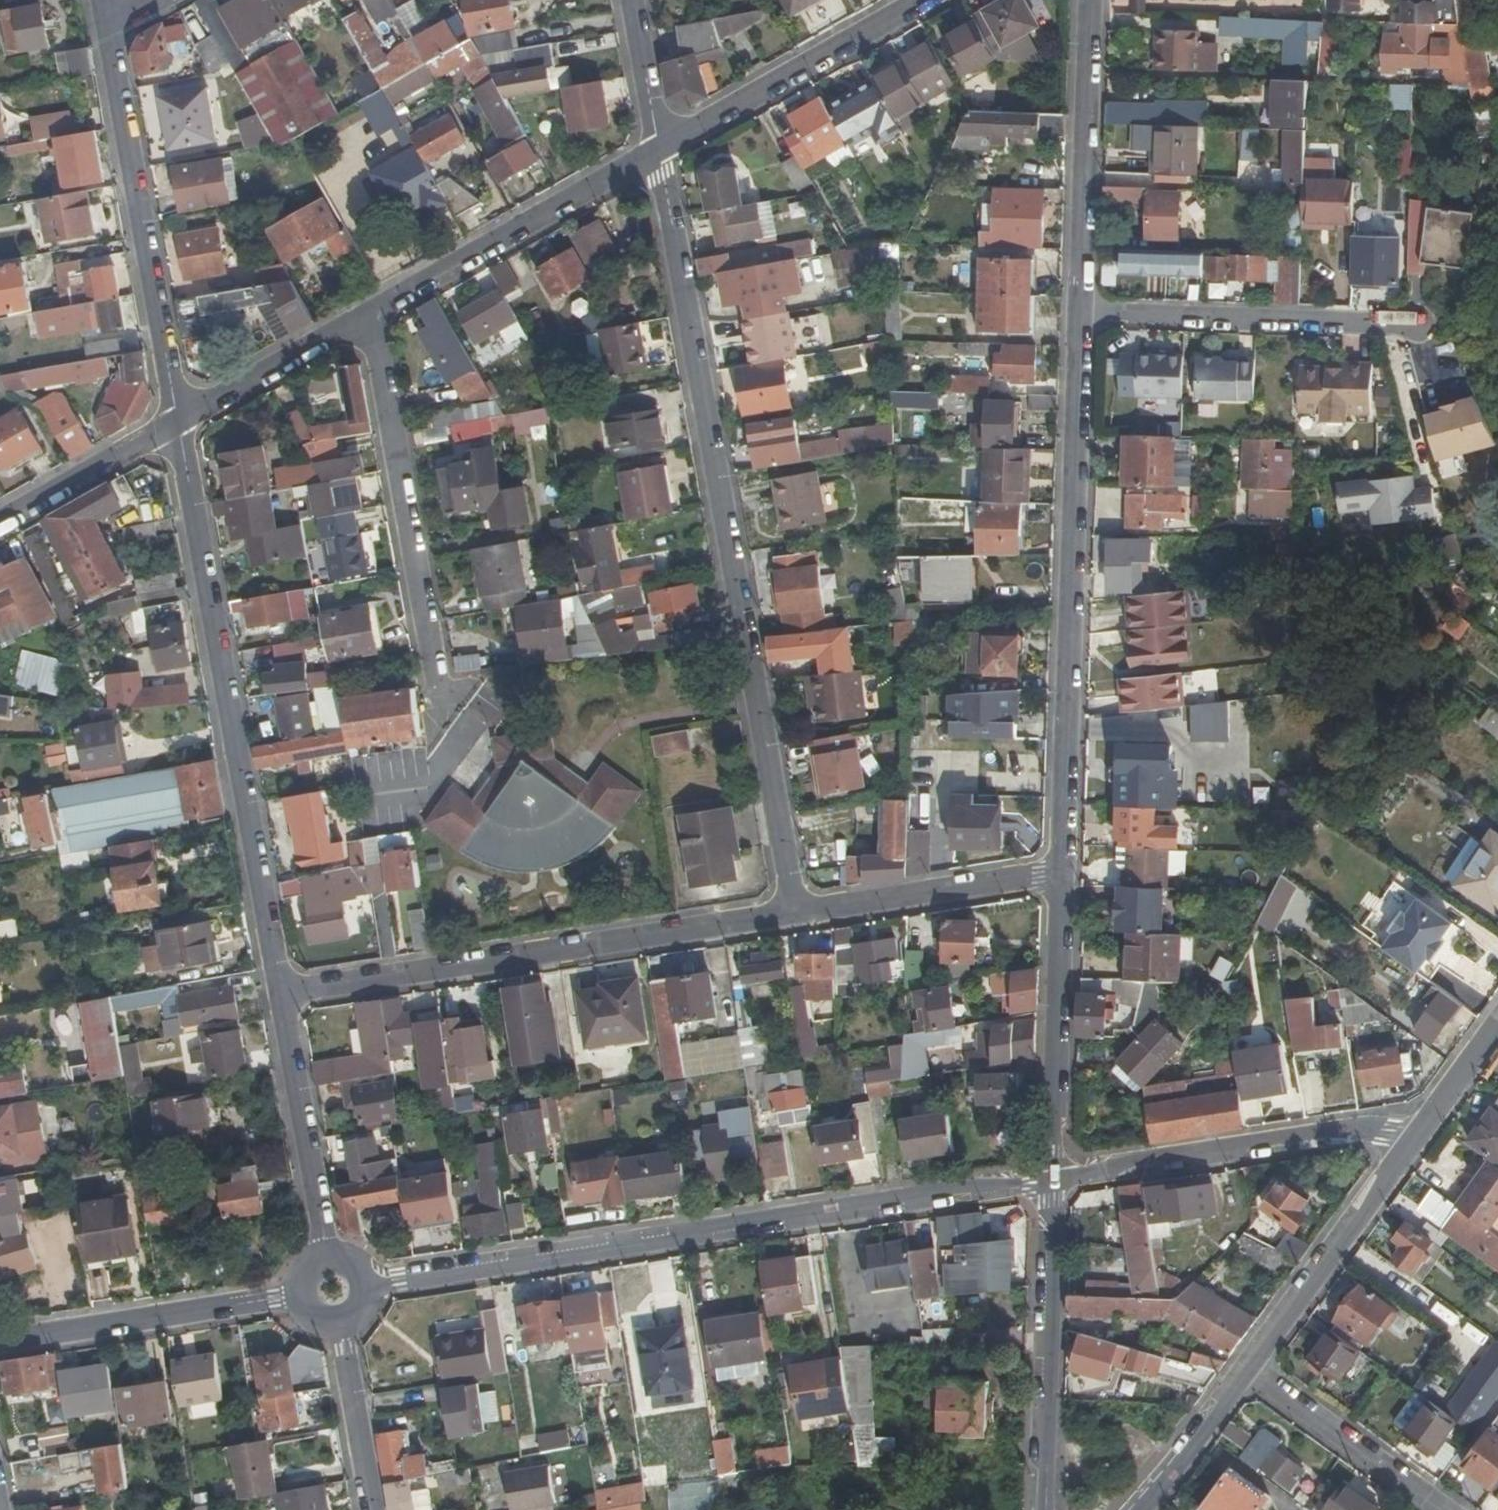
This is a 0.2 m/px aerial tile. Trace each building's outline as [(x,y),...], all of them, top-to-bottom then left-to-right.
[(16,10),(0,12),(0,14),(4,39),(10,38),(12,51),(12,52),(49,47),(41,0),(14,0),(16,10)] [(338,115),(333,104),(296,41),(252,66),(242,49),(285,24),(271,0),(240,0),(221,11),(215,0),(198,0),(195,2),(203,16),(214,34),(231,64),(245,88),(276,144),(285,141),(295,139),(338,115)] [(286,17),(315,0),(276,0),(286,17)] [(394,13),(390,0),(368,0),(374,19),(394,13)] [(408,4),(397,10),(408,28),(412,37),(429,27),(430,26),(416,0),(415,0),(408,4)] [(509,0),(464,0),(472,35),(514,27),(509,0)] [(795,14),(820,0),(787,0),(795,14)] [(1029,59),(1018,38),(1039,27),(1025,0),(1008,0),(976,17),(978,21),(997,57),(998,59),(999,59),(1029,59)] [(1332,7),(1365,8),(1365,0),(1332,0),(1332,7)] [(1386,22),(1434,24),(1458,24),(1451,0),(1428,0),(1428,5),(1397,3),(1396,15),(1386,14),(1386,22)] [(771,18),(767,9),(673,26),(683,58),(663,64),(669,97),(693,107),(711,97),(703,72),(699,59),(697,53),(725,45),(721,34),(739,28),(740,29),(771,18)] [(382,89),(428,63),(412,37),(408,28),(402,31),(407,42),(393,50),(393,60),(393,71),(390,73),(386,64),(387,63),(359,13),(344,22),(377,80),(382,89)] [(203,16),(185,26),(195,45),(214,34),(203,16)] [(472,39),(459,16),(432,31),(429,27),(412,37),(428,63),(464,43),(472,39)] [(1292,18),(1229,17),(1228,30),(1292,31),(1292,18)] [(997,57),(978,21),(946,39),(966,74),(997,57)] [(252,66),(296,41),(294,38),(286,23),(285,24),(242,49),(252,66)] [(1458,24),(1434,24),(1434,33),(1460,35),(1458,24)] [(166,44),(186,41),(184,26),(164,29),(163,26),(141,38),(134,52),(138,75),(159,72),(168,55),(166,44)] [(186,41),(187,50),(196,45),(195,45),(185,26),(184,26),(186,41)] [(1396,42),(1395,63),(1432,65),(1433,27),(1402,26),(1401,42),(1396,42)] [(1159,29),(1158,69),(1214,71),(1215,42),(1197,42),(1198,30),(1159,29)] [(494,77),(494,78),(506,99),(550,92),(546,69),(554,68),(551,45),(516,50),(513,32),(472,39),(480,53),(488,68),(494,77)] [(213,74),(222,69),(231,64),(214,34),(195,45),(196,45),(212,73),(213,74)] [(480,53),(472,39),(464,43),(472,58),(480,53)] [(925,99),(956,82),(933,40),(901,58),(904,63),(925,99)] [(1461,42),(1469,86),(1471,101),(1494,100),(1484,41),(1463,42),(1461,42)] [(434,75),(436,78),(472,58),(464,43),(428,63),(434,75)] [(183,52),(198,80),(212,73),(196,45),(187,50),(183,52)] [(727,50),(725,45),(697,53),(699,59),(727,50)] [(95,75),(90,48),(73,52),(69,53),(59,55),(63,81),(95,75)] [(879,76),(904,63),(901,58),(876,71),(879,76)] [(434,75),(428,63),(382,89),(389,100),(434,75)] [(876,71),(871,74),(876,82),(878,86),(896,118),(925,101),(925,99),(904,63),(879,76),(876,71)] [(237,93),(245,88),(231,64),(222,69),(237,93)] [(479,74),(484,84),(494,78),(494,77),(488,68),(479,74)] [(501,136),(521,125),(509,105),(506,99),(494,78),(484,84),(475,90),(501,136)] [(1297,107),(1297,80),(1275,79),(1275,112),(1281,112),(1281,126),(1304,126),(1305,107),(1297,107)] [(360,102),(382,89),(377,80),(333,104),(338,115),(360,102)] [(876,82),(850,96),(852,100),(878,86),(876,82)] [(1390,107),(1413,110),(1416,86),(1394,83),(1390,107)] [(829,108),(850,144),(853,151),(877,137),(879,142),(902,129),(896,118),(878,86),(852,100),(850,96),(829,108)] [(205,89),(157,96),(166,149),(214,141),(205,89)] [(401,122),(389,100),(382,89),(360,102),(378,134),(393,127),(405,147),(413,142),(401,122)] [(604,89),(566,95),(569,119),(572,118),(576,141),(614,134),(604,89)] [(787,136),(797,154),(806,169),(850,144),(829,108),(823,97),(790,115),(795,125),(798,130),(787,136)] [(1158,104),(1107,102),(1106,123),(1157,125),(1200,126),(1200,102),(1158,100),(1158,104)] [(1008,134),(1066,136),(1067,114),(1004,112),(972,110),(960,132),(993,134),(993,143),(1008,143),(1008,134)] [(426,163),(464,141),(449,115),(411,137),(426,163)] [(795,125),(784,131),(787,136),(798,130),(795,125)] [(1198,176),(1200,126),(1157,125),(1155,175),(1198,176)] [(1259,161),(1260,128),(1242,128),(1241,160),(1259,161)] [(877,137),(853,151),(858,160),(904,133),(902,129),(879,142),(877,137)] [(1304,180),(1305,130),(1286,129),(1285,176),(1262,175),(1261,191),(1289,192),(1304,192),(1304,180)] [(103,183),(95,132),(85,133),(57,138),(60,149),(54,151),(55,156),(61,156),(66,189),(103,183)] [(993,134),(960,132),(953,147),(993,149),(993,143),(993,134)] [(537,160),(523,137),(487,157),(500,181),(537,160)] [(9,147),(8,147),(10,157),(21,156),(20,153),(49,148),(48,140),(44,140),(9,147)] [(371,172),(397,217),(421,202),(426,211),(447,200),(437,184),(416,147),(371,172)] [(799,190),(813,183),(806,169),(797,154),(783,162),(799,190)] [(175,169),(182,210),(238,201),(232,172),(225,173),(222,160),(175,169)] [(715,210),(744,205),(737,168),(704,174),(710,211),(715,210)] [(447,200),(456,218),(483,203),(449,178),(437,184),(447,200)] [(1353,181),(1304,180),(1304,192),(1303,205),(1303,220),(1352,221),(1353,181)] [(984,245),(1043,247),(1046,188),(997,186),(994,230),(984,230),(984,245)] [(1179,238),(1181,188),(1104,186),(1104,203),(1149,205),(1148,237),(1179,238)] [(90,206),(88,191),(41,199),(48,242),(101,232),(96,205),(90,206)] [(1430,198),(1410,196),(1408,271),(1424,273),(1426,260),(1467,266),(1468,260),(1471,229),(1474,211),(1429,205),(1430,198)] [(297,213),(315,246),(326,240),(336,257),(352,249),(323,198),(297,213)] [(764,237),(757,203),(744,205),(715,210),(721,244),(764,237)] [(1282,253),(1302,254),(1303,220),(1303,205),(1284,204),(1282,253)] [(287,262),(315,246),(297,213),(268,229),(287,262)] [(616,248),(601,221),(575,235),(595,273),(613,264),(607,252),(616,248)] [(1482,227),(1471,229),(1468,260),(1477,260),(1482,227)] [(226,272),(218,230),(179,237),(187,279),(190,279),(192,290),(218,286),(216,274),(226,272)] [(1365,237),(1354,236),(1353,262),(1354,262),(1353,282),(1398,283),(1399,261),(1399,238),(1365,237)] [(778,246),(719,256),(727,302),(884,275),(881,243),(781,261),(778,246)] [(590,279),(574,250),(538,270),(555,298),(590,279)] [(1228,255),(1228,259),(1208,258),(1208,277),(1269,279),(1269,256),(1228,255)] [(1280,303),(1299,304),(1301,257),(1282,256),(1280,303)] [(982,258),(980,294),(1030,296),(1032,261),(982,258)] [(20,259),(0,263),(0,315),(31,309),(24,264),(21,264),(20,259)] [(502,290),(506,297),(520,289),(505,260),(490,268),(502,290)] [(55,265),(61,297),(68,296),(64,277),(79,274),(76,261),(55,265)] [(100,303),(120,299),(115,268),(95,271),(96,278),(100,303)] [(91,286),(93,304),(100,303),(96,278),(78,281),(80,289),(91,286)] [(295,332),(315,321),(292,280),(226,292),(229,311),(261,305),(264,305),(277,299),(295,332)] [(61,297),(63,309),(73,307),(93,304),(91,286),(80,289),(69,290),(70,295),(68,296),(61,297)] [(498,334),(520,321),(506,297),(502,290),(461,314),(473,335),(492,324),(498,334)] [(897,290),(885,290),(885,294),(888,339),(900,339),(897,290)] [(229,311),(226,292),(177,301),(184,339),(209,335),(206,321),(200,321),(200,317),(229,311)] [(1030,296),(980,294),(979,329),(1029,331),(1030,296)] [(42,313),(63,309),(61,297),(40,301),(42,313)] [(422,307),(421,307),(431,326),(425,329),(467,403),(496,400),(439,298),(422,307)] [(125,330),(120,299),(100,303),(93,304),(73,307),(77,328),(104,324),(106,333),(125,330)] [(280,340),(295,332),(277,299),(264,305),(261,305),(280,340)] [(747,319),(790,311),(790,309),(746,317),(747,319)] [(798,355),(790,311),(747,319),(754,364),(777,360),(798,355)] [(478,345),(498,334),(492,324),(473,335),(478,345)] [(645,371),(636,324),(622,326),(597,330),(606,377),(645,371)] [(86,346),(88,361),(106,358),(111,357),(126,354),(123,339),(86,346)] [(1008,343),(959,341),(958,354),(999,356),(998,373),(1015,374),(1014,381),(1036,382),(1037,348),(1008,346),(1008,343)] [(1434,374),(1428,348),(1423,348),(1420,348),(1410,349),(1421,397),(1439,392),(1434,375),(1434,374)] [(116,379),(98,420),(108,438),(128,427),(127,426),(141,418),(151,397),(144,351),(126,354),(111,357),(113,373),(130,371),(131,377),(116,379)] [(1184,397),(1186,356),(1139,354),(1138,395),(1184,397)] [(1199,396),(1257,398),(1258,358),(1201,356),(1199,396)] [(22,373),(31,388),(45,385),(64,382),(76,380),(78,384),(98,380),(98,376),(109,374),(106,358),(88,361),(22,373)] [(747,412),(795,408),(787,359),(739,367),(747,412)] [(1376,365),(1345,363),(1345,369),(1303,367),(1303,370),(1294,378),(1302,386),(1301,412),(1325,413),(1325,422),(1349,423),(1350,414),(1374,415),(1376,365)] [(303,408),(288,416),(305,446),(310,443),(336,438),(373,432),(361,366),(360,365),(344,368),(353,422),(314,428),(303,408)] [(7,392),(23,389),(31,388),(22,373),(0,376),(0,377),(7,392)] [(957,376),(957,393),(990,393),(991,377),(957,376)] [(657,388),(608,398),(617,448),(643,443),(644,447),(666,443),(657,388)] [(7,392),(43,408),(58,400),(55,396),(46,401),(23,389),(7,392)] [(940,392),(892,390),(892,391),(893,406),(939,407),(940,392)] [(1057,411),(1057,395),(1032,395),(1031,409),(1057,411)] [(43,408),(71,459),(94,445),(65,396),(58,400),(43,408)] [(431,415),(433,429),(452,426),(480,420),(491,419),(506,416),(498,403),(431,415)] [(989,424),(987,443),(1014,445),(1016,404),(989,403),(989,424)] [(1495,440),(1479,404),(1460,408),(1458,404),(1445,407),(1446,412),(1426,416),(1437,460),(1497,444),(1495,440)] [(493,431),(551,421),(548,408),(506,416),(491,419),(493,431)] [(40,448),(19,411),(0,421),(0,465),(2,469),(40,448)] [(753,425),(759,468),(896,443),(896,442),(895,429),(801,445),(797,417),(753,425)] [(452,426),(455,439),(482,435),(480,420),(452,426)] [(970,446),(987,446),(987,443),(989,424),(972,423),(970,446)] [(433,429),(426,430),(428,444),(455,439),(452,426),(433,429)] [(1130,434),(1128,485),(1172,487),(1174,435),(1130,434)] [(1269,490),(1295,490),(1296,469),(1297,438),(1255,437),(1246,437),(1244,488),(1269,490)] [(305,446),(316,464),(326,482),(352,477),(363,475),(361,458),(340,462),(336,438),(310,443),(305,446)] [(987,446),(985,501),(1021,503),(1024,503),(1025,477),(1030,478),(1031,448),(987,446)] [(224,456),(232,499),(271,492),(296,487),(311,485),(326,482),(316,464),(268,473),(264,449),(224,456)] [(477,451),(479,460),(491,458),(490,450),(477,451)] [(491,458),(479,460),(439,467),(446,512),(482,506),(483,509),(491,508),(494,528),(529,522),(524,490),(503,493),(496,457),(491,458)] [(623,474),(631,522),(674,514),(665,467),(623,474)] [(826,521),(818,471),(774,479),(782,530),(826,521)] [(124,475),(49,517),(91,597),(132,579),(98,521),(138,499),(124,475)] [(1408,476),(1332,485),(1335,512),(1368,509),(1370,525),(1432,517),(1429,488),(1411,491),(1408,491),(1399,483),(1408,480),(1408,476)] [(317,518),(358,510),(352,477),(326,482),(311,485),(317,518)] [(562,499),(559,483),(545,486),(547,502),(562,499)] [(1146,494),(1146,491),(1128,490),(1128,528),(1162,529),(1162,512),(1180,512),(1181,496),(1146,494)] [(1272,514),(1294,515),(1295,490),(1269,490),(1268,503),(1272,502),(1272,514)] [(257,564),(309,556),(308,553),(302,522),(276,526),(271,492),(232,499),(230,500),(232,514),(237,538),(252,535),(257,564)] [(215,517),(232,514),(230,500),(212,503),(215,517)] [(981,555),(1019,555),(1020,536),(1021,503),(985,501),(982,501),(981,555)] [(1021,503),(1020,536),(1029,536),(1029,503),(1024,503),(1021,503)] [(91,597),(49,517),(43,520),(89,604),(94,602),(91,597)] [(302,522),(308,553),(320,551),(314,518),(302,520),(302,522)] [(619,588),(623,588),(612,526),(570,533),(580,595),(601,592),(619,588)] [(25,537),(60,615),(70,611),(36,533),(25,537)] [(362,533),(326,540),(333,579),(369,573),(362,533)] [(1152,537),(1142,536),(1142,542),(1111,541),(1110,588),(1137,589),(1141,586),(1142,563),(1153,562),(1153,543),(1152,542),(1152,537)] [(486,612),(519,606),(529,604),(518,542),(476,550),(486,612)] [(777,558),(786,635),(822,631),(819,608),(821,607),(814,553),(777,558)] [(971,556),(924,556),(924,604),(971,603),(971,556)] [(27,586),(39,581),(27,558),(16,563),(27,586)] [(57,618),(39,581),(27,586),(16,563),(5,568),(3,564),(0,565),(0,641),(57,618)] [(139,580),(141,595),(178,588),(175,572),(139,580)] [(699,605),(696,585),(653,593),(656,613),(699,605)] [(183,600),(190,599),(187,586),(178,588),(141,595),(113,601),(111,602),(112,612),(134,608),(138,631),(155,628),(162,671),(194,665),(183,600)] [(308,617),(303,590),(230,603),(232,614),(248,610),(252,632),(259,631),(258,626),(308,617)] [(891,603),(905,600),(903,590),(889,593),(891,603)] [(580,595),(610,656),(631,654),(601,592),(580,595)] [(534,651),(536,664),(579,659),(610,656),(580,595),(562,599),(562,600),(548,602),(548,601),(529,604),(519,606),(525,652),(534,651)] [(895,622),(896,622),(909,621),(905,600),(891,603),(895,622)] [(324,636),(330,660),(378,652),(371,610),(321,618),(324,636)] [(896,643),(913,643),(914,620),(909,621),(896,622),(896,643)] [(1170,647),(1200,643),(1200,641),(1185,644),(1181,626),(1166,629),(1170,647)] [(1026,636),(1020,632),(989,632),(987,672),(1019,673),(1020,654),(1025,651),(1026,636)] [(266,633),(236,638),(239,652),(269,646),(266,633)] [(826,633),(770,637),(772,659),(828,654),(826,633)] [(317,689),(334,688),(332,672),(307,675),(306,664),(302,640),(274,645),(278,668),(279,675),(267,676),(269,695),(317,689)] [(641,652),(653,651),(652,641),(640,643),(641,652)] [(1204,658),(1200,643),(1170,647),(1174,665),(1189,662),(1189,661),(1204,658)] [(457,671),(484,669),(483,653),(455,655),(457,671)] [(29,699),(60,703),(62,704),(66,670),(20,664),(15,697),(29,699)] [(860,670),(805,677),(808,702),(816,701),(819,724),(866,717),(860,670)] [(344,698),(342,687),(334,688),(317,689),(318,701),(344,698)] [(1023,689),(951,690),(952,736),(1024,734),(1023,689)] [(134,710),(191,703),(190,690),(133,698),(134,710)] [(423,737),(416,690),(346,700),(352,747),(423,737)] [(15,697),(0,694),(0,712),(13,714),(15,697)] [(285,742),(314,737),(307,695),(278,700),(285,742)] [(349,731),(344,698),(318,701),(323,736),(349,731)] [(1219,737),(1221,701),(1188,705),(1186,735),(1219,737)] [(1492,706),(1480,722),(1497,736),(1497,711),(1492,706)] [(75,772),(78,786),(126,777),(116,722),(114,722),(113,714),(96,717),(97,725),(79,729),(87,770),(75,772)] [(690,748),(688,729),(652,735),(654,754),(690,748)] [(316,758),(352,752),(349,731),(323,736),(314,737),(285,742),(256,747),(259,768),(302,761),(304,774),(318,771),(316,758)] [(556,759),(551,731),(494,740),(499,768),(490,779),(496,784),(479,808),(451,787),(424,825),(460,852),(464,847),(473,853),(483,858),(490,861),(499,863),(510,866),(517,866),(525,867),(534,866),(539,866),(545,865),(551,864),(560,862),(565,859),(572,857),(578,853),(585,849),(589,846),(594,842),(599,837),(603,833),(607,830),(612,824),(617,829),(644,791),(606,763),(586,791),(562,773),(567,767),(556,759)] [(855,733),(810,741),(821,797),(866,788),(855,733)] [(65,741),(46,746),(51,765),(70,761),(65,741)] [(1120,806),(1150,808),(1151,808),(1152,785),(1175,786),(1175,771),(1171,771),(1172,747),(1122,746),(1120,806)] [(364,839),(376,838),(364,756),(353,757),(353,759),(356,786),(358,799),(364,839)] [(345,787),(356,786),(353,759),(347,760),(348,770),(343,771),(345,787)] [(61,856),(86,851),(193,830),(191,818),(228,811),(219,760),(126,777),(78,786),(76,786),(58,789),(66,841),(59,843),(61,854),(61,856)] [(910,793),(910,777),(903,777),(893,789),(894,796),(910,793)] [(1294,807),(1295,782),(1282,782),(1281,806),(1294,807)] [(316,817),(312,793),(286,798),(291,824),(295,823),(301,857),(305,855),(307,865),(346,859),(344,842),(337,843),(333,844),(332,839),(328,815),(316,817)] [(1173,808),(1195,809),(1196,795),(1173,794),(1173,808)] [(996,805),(975,804),(975,795),(957,795),(955,847),(959,847),(959,853),(966,853),(966,847),(995,848),(996,805)] [(16,796),(0,800),(0,817),(11,815),(11,810),(18,809),(16,796)] [(58,843),(49,797),(30,800),(32,813),(24,815),(26,826),(35,825),(39,847),(58,843)] [(847,856),(849,885),(908,877),(909,830),(910,799),(888,798),(887,857),(881,857),(847,856)] [(1129,847),(1169,849),(1178,849),(1179,826),(1148,825),(1150,808),(1120,806),(1119,840),(1124,840),(1123,847),(1129,847)] [(686,842),(692,885),(736,878),(733,859),(739,858),(732,817),(684,825),(686,842)] [(917,830),(909,830),(908,877),(928,872),(929,846),(917,846),(917,830)] [(410,839),(415,838),(414,832),(379,837),(381,846),(410,842),(410,839)] [(1472,835),(1444,876),(1494,910),(1497,905),(1497,836),(1492,832),(1484,844),(1472,835)] [(382,958),(397,955),(381,846),(379,837),(376,838),(364,839),(368,865),(354,867),(280,883),(283,900),(308,894),(316,941),(350,935),(341,889),(356,886),(358,896),(373,895),(382,958)] [(368,865),(364,839),(350,841),(354,867),(368,865)] [(1165,889),(1167,889),(1169,849),(1129,847),(1128,870),(1123,870),(1123,887),(1165,889)] [(416,887),(411,850),(387,853),(391,890),(416,887)] [(61,856),(64,872),(89,866),(86,851),(61,856)] [(119,869),(138,866),(137,858),(118,861),(119,869)] [(164,899),(160,880),(158,862),(138,866),(119,869),(118,869),(125,908),(164,901),(164,899)] [(1289,882),(1285,878),(1274,893),(1279,896),(1289,882)] [(167,879),(160,880),(164,899),(172,897),(172,896),(177,895),(175,880),(168,882),(167,879)] [(1131,932),(1163,934),(1165,889),(1123,887),(1119,887),(1119,901),(1116,901),(1115,915),(1118,915),(1117,932),(1131,932)] [(1393,932),(1381,948),(1416,973),(1451,924),(1417,899),(1406,915),(1402,912),(1390,930),(1393,932)] [(205,907),(160,916),(162,927),(207,919),(205,907)] [(416,952),(432,950),(426,909),(411,911),(416,952)] [(207,919),(162,927),(164,941),(169,967),(213,958),(209,933),(214,932),(212,918),(207,919)] [(19,938),(16,920),(0,923),(0,941),(19,938)] [(976,962),(978,922),(947,920),(946,961),(953,961),(953,966),(957,966),(957,961),(976,962)] [(219,957),(214,932),(209,933),(213,958),(219,957)] [(1129,981),(1144,981),(1150,982),(1156,982),(1177,982),(1179,935),(1163,934),(1131,932),(1129,981)] [(896,939),(835,948),(836,987),(877,980),(876,975),(891,973),(891,969),(897,968),(896,961),(899,960),(896,939)] [(169,967),(164,941),(143,945),(147,970),(169,967)] [(921,951),(906,950),(906,958),(905,988),(921,986),(921,973),(921,951)] [(754,966),(743,968),(745,982),(785,976),(783,961),(772,962),(770,953),(752,956),(754,966)] [(834,953),(799,954),(800,975),(804,975),(804,980),(810,979),(810,995),(836,994),(834,953)] [(1220,956),(1212,975),(1226,981),(1234,962),(1220,956)] [(1038,1008),(1039,967),(1015,972),(1013,1011),(1038,1008)] [(710,973),(652,982),(667,1080),(671,1080),(746,1068),(740,1036),(721,1038),(696,1043),(682,1045),(678,1020),(692,1018),(717,1014),(714,996),(710,973)] [(935,973),(921,973),(921,986),(934,984),(935,973)] [(165,996),(180,994),(203,991),(217,989),(215,978),(163,987),(165,996)] [(617,986),(603,989),(580,992),(587,1045),(647,1036),(638,978),(616,981),(617,986)] [(1083,979),(1081,1037),(1105,1037),(1107,995),(1113,996),(1113,980),(1083,979)] [(512,1033),(511,1033),(516,1064),(560,1057),(555,1026),(550,1027),(548,1015),(552,1014),(551,1006),(547,1007),(543,984),(506,990),(512,1033)] [(802,985),(790,988),(798,1032),(798,1035),(810,1033),(802,985)] [(185,1034),(241,1024),(235,986),(217,989),(217,994),(204,996),(203,991),(180,994),(185,1034)] [(113,997),(116,1013),(166,1004),(165,996),(163,987),(113,997)] [(913,1021),(914,1033),(930,1030),(956,1026),(949,987),(931,990),(935,1017),(913,1021)] [(1385,1019),(1339,987),(1347,1037),(1354,1036),(1352,1023),(1385,1019)] [(1452,1018),(1461,1005),(1435,987),(1425,1003),(1431,1007),(1414,1030),(1431,1042),(1450,1017),(1452,1018)] [(734,993),(714,996),(717,1014),(721,1038),(740,1036),(740,1031),(734,993)] [(77,1085),(126,1076),(121,1046),(116,1013),(113,997),(86,1001),(75,1004),(86,1065),(74,1068),(77,1085)] [(1312,997),(1288,1001),(1295,1051),(1319,1047),(1344,1044),(1341,1024),(1316,1027),(1312,997)] [(442,1021),(440,1009),(401,1015),(399,998),(382,1001),(392,1061),(403,1059),(401,1045),(420,1041),(428,1087),(452,1083),(442,1021)] [(393,1066),(392,1061),(382,1001),(365,1004),(367,1024),(360,1025),(365,1058),(314,1067),(317,1087),(344,1083),(356,1081),(394,1074),(393,1066)] [(367,1024),(365,1004),(357,1005),(360,1025),(367,1024)] [(460,1029),(481,1026),(480,1018),(459,1021),(460,1029)] [(682,1045),(696,1043),(692,1018),(678,1020),(682,1045)] [(442,1021),(452,1083),(496,1076),(493,1060),(486,1061),(481,1026),(460,1029),(459,1021),(459,1019),(442,1021)] [(995,1034),(994,1050),(994,1065),(1014,1062),(1014,1060),(1035,1056),(1036,1020),(995,1026),(995,1034)] [(1119,1063),(1145,1085),(1183,1044),(1158,1021),(1119,1063)] [(956,1026),(930,1030),(932,1040),(965,1035),(963,1025),(956,1026)] [(740,1036),(746,1068),(763,1065),(757,1028),(740,1031),(740,1036)] [(213,1076),(248,1070),(242,1031),(206,1036),(213,1076)] [(792,1033),(797,1060),(802,1059),(798,1035),(798,1032),(792,1033)] [(1240,1092),(1242,1099),(1290,1091),(1287,1080),(1283,1047),(1235,1054),(1237,1072),(1239,1082),(1240,1092)] [(203,1048),(188,1052),(196,1081),(210,1078),(203,1048)] [(1404,1083),(1399,1048),(1360,1054),(1365,1083),(1380,1081),(1381,1086),(1404,1083)] [(763,1065),(746,1068),(750,1101),(756,1100),(757,1100),(760,1095),(758,1078),(765,1076),(763,1065)] [(30,1093),(25,1068),(0,1073),(0,1098),(30,1093)] [(1144,1086),(1146,1097),(1239,1082),(1237,1072),(1145,1085),(1144,1086)] [(801,1073),(770,1079),(772,1098),(767,1099),(764,1103),(765,1113),(778,1110),(807,1106),(801,1073)] [(1018,1076),(981,1076),(970,1075),(971,1102),(1018,1102),(1018,1076)] [(770,1079),(765,1076),(758,1078),(760,1095),(757,1100),(756,1100),(757,1104),(764,1103),(767,1099),(772,1098),(770,1079)] [(1262,1118),(1263,1125),(1306,1118),(1302,1094),(1298,1078),(1287,1080),(1290,1091),(1291,1099),(1270,1102),(1271,1105),(1273,1117),(1267,1117),(1262,1118)] [(674,1099),(688,1098),(686,1080),(672,1081),(674,1099)] [(356,1081),(344,1083),(348,1104),(358,1102),(362,1122),(397,1117),(392,1082),(357,1088),(356,1081)] [(893,1096),(891,1082),(869,1085),(872,1103),(876,1131),(887,1129),(883,1102),(879,1098),(893,1096)] [(161,1134),(211,1127),(205,1091),(156,1099),(161,1134)] [(1147,1106),(1153,1142),(1246,1127),(1242,1099),(1240,1092),(1147,1106)] [(1470,1140),(1497,1161),(1497,1102),(1470,1140)] [(876,1131),(872,1103),(857,1105),(860,1123),(816,1130),(820,1162),(880,1153),(876,1131)] [(814,1121),(812,1105),(807,1106),(778,1110),(779,1115),(786,1126),(814,1121)] [(20,1153),(12,1107),(0,1109),(0,1157),(20,1153)] [(548,1146),(543,1111),(507,1116),(510,1140),(506,1141),(506,1147),(511,1146),(512,1152),(548,1146)] [(908,1158),(955,1151),(949,1111),(901,1119),(908,1158)] [(746,1134),(740,1135),(739,1125),(707,1130),(713,1176),(734,1173),(732,1162),(732,1161),(733,1162),(735,1163),(737,1164),(738,1162),(739,1161),(744,1160),(744,1161),(745,1162),(746,1162),(748,1162),(749,1161),(749,1157),(746,1134)] [(356,1182),(393,1176),(391,1162),(381,1163),(377,1141),(367,1143),(366,1138),(349,1141),(356,1182)] [(468,1237),(505,1232),(493,1142),(478,1145),(483,1180),(480,1181),(484,1205),(464,1207),(468,1237)] [(786,1142),(758,1146),(763,1179),(791,1175),(786,1142)] [(68,1150),(70,1165),(110,1159),(108,1143),(68,1150)] [(682,1151),(622,1160),(628,1198),(687,1188),(682,1151)] [(627,1201),(620,1157),(575,1164),(581,1201),(605,1197),(606,1204),(627,1201)] [(1491,1162),(1458,1206),(1490,1228),(1497,1217),(1497,1167),(1491,1162)] [(227,1217),(264,1210),(256,1165),(234,1169),(237,1184),(222,1186),(227,1217)] [(1244,1168),(1245,1178),(1260,1176),(1258,1166),(1244,1168)] [(458,1216),(451,1172),(401,1180),(404,1199),(406,1208),(408,1224),(458,1216)] [(401,1180),(400,1175),(393,1176),(356,1182),(335,1186),(342,1228),(362,1235),(363,1235),(364,1233),(360,1207),(359,1201),(397,1195),(398,1200),(404,1199),(401,1180)] [(20,1211),(23,1210),(18,1181),(0,1184),(0,1214),(16,1212),(20,1211)] [(1308,1199),(1282,1181),(1264,1206),(1296,1229),(1308,1213),(1301,1208),(1308,1199)] [(1121,1188),(1130,1248),(1153,1247),(1152,1239),(1149,1221),(1144,1184),(1121,1188)] [(1153,1220),(1149,1221),(1152,1239),(1172,1236),(1168,1212),(1214,1207),(1212,1186),(1174,1191),(1173,1185),(1149,1188),(1153,1220)] [(188,1202),(202,1200),(201,1187),(187,1188),(188,1202)] [(528,1216),(523,1188),(508,1190),(512,1219),(528,1216)] [(1490,1228),(1458,1206),(1434,1189),(1419,1210),(1442,1227),(1441,1229),(1497,1269),(1497,1235),(1490,1228)] [(145,1197),(150,1229),(162,1228),(163,1235),(172,1234),(171,1226),(183,1224),(178,1192),(145,1197)] [(359,1201),(360,1207),(398,1200),(397,1195),(359,1201)] [(75,1205),(84,1260),(132,1252),(126,1216),(131,1215),(128,1197),(75,1205)] [(395,1210),(402,1259),(413,1257),(409,1231),(408,1224),(406,1208),(395,1210)] [(0,1235),(0,1273),(38,1261),(29,1232),(24,1233),(20,1211),(16,1212),(19,1228),(0,1235)] [(19,1228),(16,1212),(0,1214),(0,1235),(19,1228)] [(137,1251),(131,1215),(126,1216),(132,1252),(137,1251)] [(972,1246),(974,1291),(1011,1287),(1012,1268),(1014,1267),(1015,1240),(992,1243),(989,1216),(982,1217),(982,1215),(941,1220),(945,1249),(972,1246)] [(459,1223),(458,1216),(408,1224),(409,1231),(459,1223)] [(1490,1228),(1497,1235),(1497,1217),(1490,1228)] [(915,1220),(907,1221),(909,1240),(916,1280),(919,1299),(941,1295),(937,1273),(936,1272),(934,1253),(919,1255),(915,1220)] [(1422,1231),(1442,1246),(1448,1237),(1428,1222),(1422,1231)] [(1426,1252),(1434,1241),(1409,1223),(1396,1239),(1405,1246),(1395,1260),(1398,1262),(1412,1271),(1413,1269),(1417,1272),(1426,1261),(1427,1261),(1431,1256),(1426,1252)] [(1276,1248),(1248,1233),(1239,1250),(1275,1268),(1284,1252),(1276,1248)] [(1284,1252),(1300,1261),(1312,1245),(1288,1233),(1276,1248),(1284,1252)] [(916,1280),(909,1240),(864,1248),(871,1287),(916,1280)] [(1398,1262),(1397,1264),(1422,1284),(1446,1250),(1434,1241),(1426,1252),(1431,1256),(1427,1261),(1426,1261),(1417,1272),(1413,1269),(1412,1271),(1398,1262)] [(1153,1247),(1130,1248),(1137,1290),(1160,1287),(1153,1247)] [(786,1260),(763,1264),(771,1314),(821,1306),(813,1256),(796,1258),(797,1263),(787,1264),(786,1260)] [(1086,1296),(1119,1297),(1119,1283),(1086,1281),(1086,1296)] [(1178,1298),(1195,1308),(1206,1292),(1193,1284),(1178,1298)] [(1369,1343),(1394,1308),(1362,1285),(1336,1321),(1369,1343)] [(1206,1292),(1195,1308),(1244,1337),(1256,1321),(1206,1292)] [(605,1326),(620,1324),(615,1293),(566,1300),(575,1362),(610,1356),(605,1326)] [(1070,1295),(1069,1315),(1118,1316),(1119,1297),(1086,1296),(1070,1295)] [(1121,1316),(1166,1318),(1168,1316),(1178,1298),(1161,1298),(1121,1297),(1121,1316)] [(947,1298),(920,1299),(920,1327),(947,1327),(947,1298)] [(1178,1298),(1168,1316),(1232,1353),(1244,1337),(1195,1308),(1178,1298)] [(569,1337),(563,1300),(522,1307),(528,1343),(569,1337)] [(445,1383),(509,1373),(498,1308),(483,1310),(486,1329),(437,1337),(445,1383)] [(764,1356),(758,1314),(708,1322),(715,1363),(764,1356)] [(953,1327),(923,1330),(924,1337),(926,1348),(957,1350),(956,1339),(953,1327)] [(694,1389),(685,1329),(642,1335),(650,1395),(694,1389)] [(1360,1349),(1332,1329),(1310,1359),(1338,1379),(1360,1349)] [(1113,1363),(1207,1388),(1219,1372),(1182,1362),(1167,1358),(1156,1354),(1118,1344),(1083,1334),(1073,1369),(1092,1374),(1094,1368),(1110,1373),(1113,1363)] [(912,1336),(912,1347),(926,1348),(924,1337),(912,1336)] [(956,1339),(957,1350),(977,1350),(977,1339),(956,1339)] [(1474,1432),(1482,1422),(1497,1400),(1497,1343),(1452,1407),(1435,1394),(1431,1400),(1448,1413),(1456,1419),(1474,1432)] [(871,1345),(841,1344),(843,1356),(850,1407),(859,1466),(893,1466),(893,1439),(873,1439),(872,1405),(874,1405),(874,1400),(872,1399),(871,1345)] [(1167,1358),(1170,1348),(1159,1344),(1156,1354),(1167,1358)] [(331,1387),(325,1352),(320,1350),(314,1349),(307,1346),(301,1345),(291,1359),(281,1354),(256,1357),(267,1425),(262,1426),(263,1432),(302,1425),(296,1393),(331,1387)] [(1167,1358),(1182,1362),(1185,1352),(1170,1348),(1167,1358)] [(1191,1362),(1220,1371),(1227,1361),(1195,1351),(1191,1362)] [(60,1373),(57,1354),(2,1362),(8,1394),(23,1392),(29,1391),(36,1390),(51,1388),(62,1386),(60,1373)] [(215,1354),(172,1361),(180,1406),(223,1399),(215,1354)] [(811,1413),(850,1407),(843,1356),(827,1359),(827,1364),(817,1365),(817,1361),(803,1363),(811,1413)] [(116,1408),(110,1365),(60,1373),(62,1386),(67,1416),(116,1408)] [(1109,1379),(1110,1373),(1094,1368),(1092,1374),(1109,1379)] [(965,1435),(972,1435),(987,1436),(989,1381),(966,1380),(965,1388),(932,1387),(932,1417),(942,1417),(942,1429),(951,1430),(951,1435),(957,1435),(958,1430),(963,1430),(963,1435),(965,1435)] [(125,1426),(172,1420),(166,1383),(119,1390),(125,1426)] [(487,1423),(483,1393),(481,1384),(445,1390),(453,1437),(489,1432),(487,1423)] [(497,1392),(483,1393),(487,1423),(501,1421),(497,1392)] [(1448,1413),(1431,1400),(1429,1399),(1404,1434),(1431,1454),(1456,1419),(1448,1413)] [(1255,1439),(1232,1423),(1224,1435),(1246,1451),(1240,1459),(1259,1473),(1261,1469),(1293,1493),(1307,1475),(1277,1452),(1284,1442),(1264,1428),(1255,1439)] [(42,1427),(42,1443),(66,1444),(67,1428),(42,1427)] [(569,1429),(539,1433),(542,1452),(572,1447),(569,1429)] [(1494,1489),(1497,1484),(1497,1434),(1492,1430),(1464,1467),(1494,1489)] [(410,1479),(429,1475),(459,1469),(457,1460),(427,1466),(425,1455),(413,1457),(411,1451),(405,1452),(401,1432),(380,1435),(388,1483),(410,1479)] [(573,1448),(588,1444),(586,1432),(571,1435),(573,1448)] [(718,1468),(736,1468),(735,1437),(717,1438),(718,1468)] [(242,1500),(277,1494),(268,1441),(259,1442),(233,1447),(242,1500)] [(98,1468),(103,1494),(128,1490),(122,1445),(72,1453),(60,1455),(62,1474),(98,1468)] [(759,1467),(793,1465),(791,1445),(757,1447),(759,1467)] [(505,1473),(511,1509),(515,1509),(556,1503),(550,1466),(505,1473)] [(1273,1498),(1232,1467),(1213,1494),(1217,1497),(1207,1509),(1265,1509),(1273,1498)] [(456,1484),(472,1482),(469,1468),(459,1469),(429,1475),(432,1488),(456,1484)] [(720,1475),(720,1478),(723,1496),(738,1494),(735,1473),(720,1475)] [(393,1509),(415,1509),(412,1491),(410,1479),(388,1483),(393,1509)] [(325,1485),(280,1494),(283,1509),(329,1509),(325,1485)] [(415,1509),(432,1509),(428,1488),(412,1491),(415,1509)] [(1347,1488),(1331,1509),(1377,1509),(1347,1488)] [(194,1491),(197,1509),(214,1505),(211,1489),(194,1491)]
